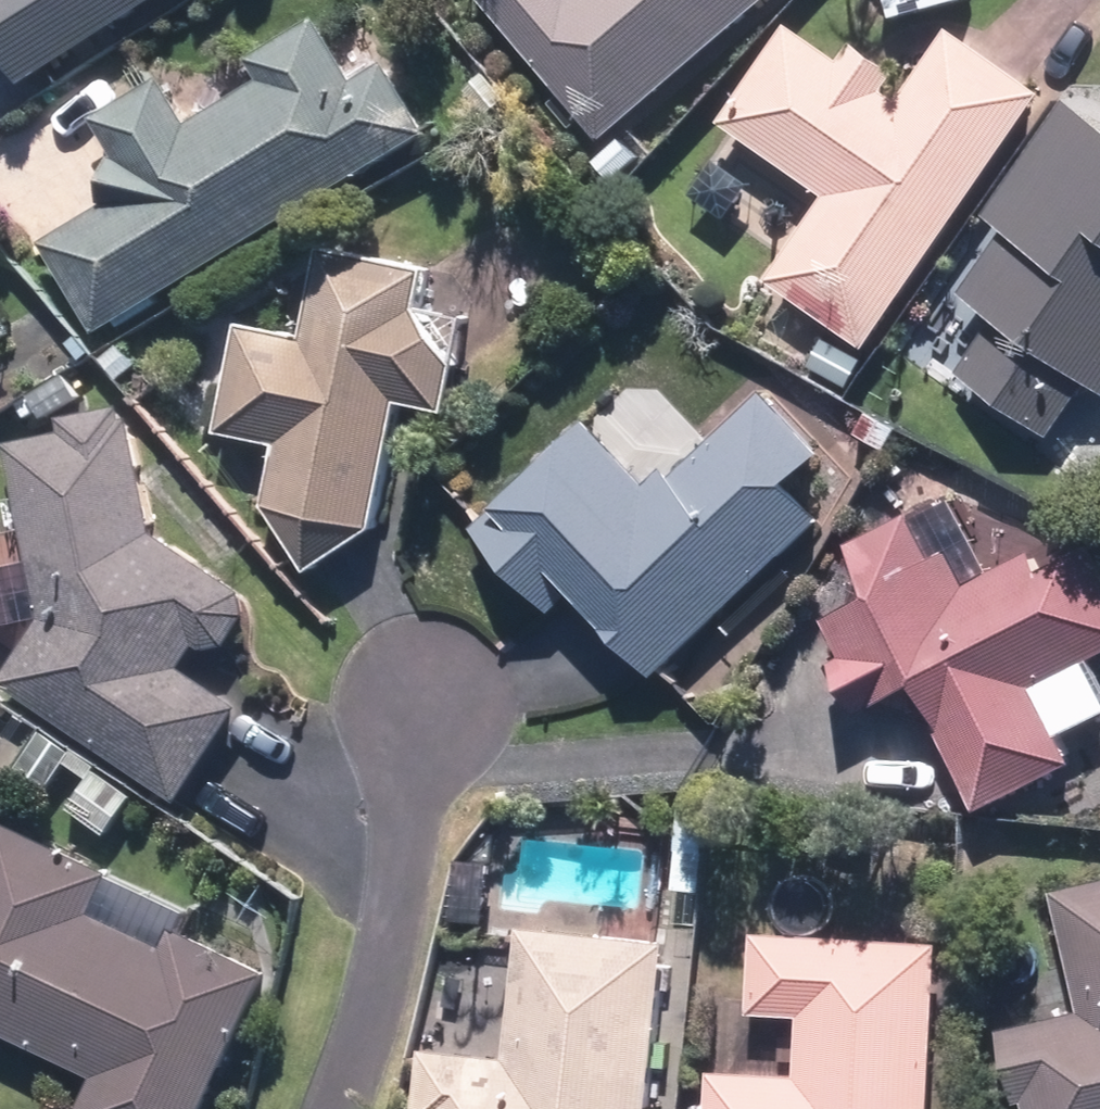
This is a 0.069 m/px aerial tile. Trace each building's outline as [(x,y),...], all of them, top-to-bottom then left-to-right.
[(21,86),(152,0),(0,0),(0,54),(21,86)] [(592,149),(764,0),(463,0),(592,149)] [(45,243),(98,330),(351,177),(357,187),(427,145),(390,84),(364,99),(317,20),(250,60),(263,81),(193,122),(167,78),(95,122),(117,160),(96,173),(113,201),(45,243)] [(847,64),(786,27),(721,128),(824,194),(767,282),(875,351),(1042,93),(948,33),(921,75),(862,40),(847,64)] [(1070,105),(981,221),(997,233),(911,345),(959,382),(961,380),(1045,445),(1090,386),(1099,393),(1099,129),(1070,105)] [(758,186),(716,160),(694,197),(737,223),(758,186)] [(306,337),(239,325),(218,445),(269,447),(263,513),(308,577),(379,528),(396,400),(447,411),(452,363),(417,321),(424,277),(318,260),(306,337)] [(12,337),(0,315),(0,344),(12,337)] [(593,407),(461,538),(541,618),(559,600),(644,686),(850,482),(746,377),(654,469),(593,407)] [(8,446),(28,556),(0,561),(0,633),(40,625),(0,682),(0,688),(164,806),(236,704),(184,666),(197,647),(213,659),(249,617),(246,596),(159,540),(131,409),(64,422),(66,430),(10,445),(8,446)] [(848,545),(882,631),(831,651),(861,725),(924,700),(968,812),(1075,770),(1041,686),(1099,662),(1099,563),(977,612),(951,546),(927,556),(913,519),(848,545)] [(46,793),(65,767),(89,785),(70,811),(107,839),(138,798),(42,727),(12,768),(46,793)] [(711,808),(679,806),(675,894),(707,895),(711,808)] [(0,824),(0,1034),(95,1077),(81,1108),(213,1108),(274,973),(184,933),(190,919),(0,824)] [(1059,894),(1086,1005),(996,1028),(1016,1108),(1099,1108),(1099,884),(1059,894)] [(515,925),(501,1068),(429,1061),(424,1108),(649,1108),(666,940),(515,925)] [(708,1075),(707,1108),(920,1108),(929,943),(749,933),(744,1016),(802,1020),(798,1080),(708,1075)]
